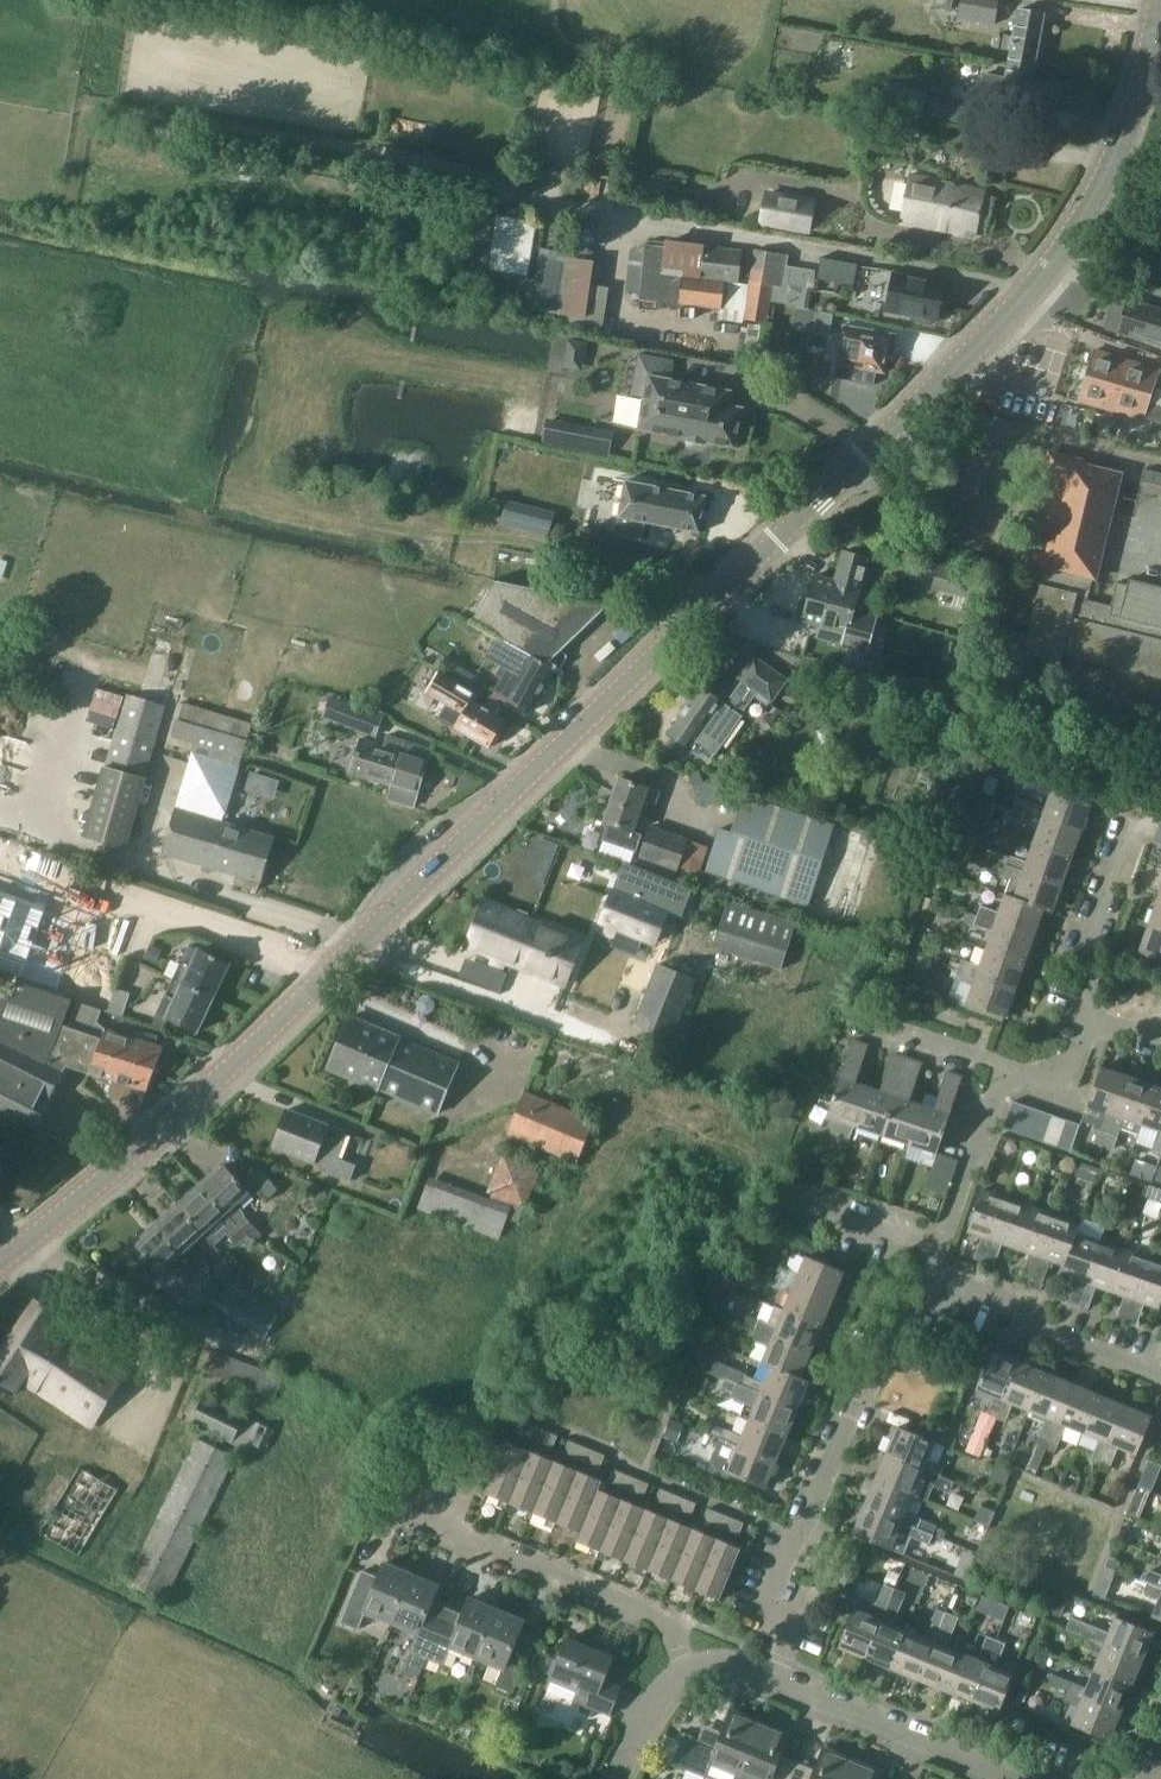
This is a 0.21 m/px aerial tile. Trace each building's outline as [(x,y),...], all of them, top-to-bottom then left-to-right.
[(953,0),(934,0),(933,8),(952,11),(953,0)] [(957,18),(995,24),(999,0),(960,0),(957,18)] [(1034,70),(1039,48),(1045,15),(1017,9),(1006,64),(1034,70)] [(1032,80),(1034,70),(1006,64),(1003,78),(985,74),(981,96),(1053,110),(1058,85),(1032,80)] [(903,87),(898,108),(923,113),(927,92),(903,87)] [(910,177),(900,223),(975,240),(985,193),(910,177)] [(809,235),(816,200),(765,190),(758,225),(809,235)] [(528,277),(536,220),(498,214),(492,253),(478,251),(476,265),(490,267),(489,271),(528,277)] [(743,252),(665,242),(665,248),(644,245),(643,253),(629,251),(624,294),(638,295),(638,300),(722,311),(726,282),(738,284),(743,252)] [(474,270),(476,252),(453,248),(450,266),(474,270)] [(805,306),(811,268),(788,264),(789,254),(755,249),(744,319),(769,323),(772,301),(805,306)] [(584,319),(592,263),(567,259),(568,254),(539,250),(531,312),(584,319)] [(855,286),(859,264),(821,257),(817,279),(855,286)] [(892,274),(884,311),(910,316),(909,319),(931,324),(932,320),(937,322),(944,284),(892,274)] [(1118,311),(1119,311),(1124,313),(1124,315),(1118,333),(1119,333),(1160,346),(1160,309),(1130,299),(1123,297),(1122,296),(1119,306),(1119,307),(1118,311)] [(828,338),(832,314),(819,312),(811,335),(828,338)] [(897,337),(858,329),(857,333),(843,331),(836,365),(851,368),(849,381),(874,386),(876,372),(885,374),(888,355),(893,355),(897,337)] [(563,361),(583,365),(587,343),(568,339),(563,361)] [(1144,419),(1159,370),(1097,352),(1083,401),(1144,419)] [(639,354),(631,395),(645,398),(638,431),(736,449),(743,408),(729,405),(731,391),(671,380),(674,360),(639,354)] [(1085,467),(1086,462),(1051,453),(1045,475),(1054,478),(1048,502),(1036,499),(1031,519),(1043,522),(1037,545),(1029,543),(1023,564),(1044,569),(1028,636),(1000,628),(995,646),(1061,662),(1063,656),(1160,680),(1160,587),(1130,579),(1129,584),(1119,581),(1112,607),(1089,601),(1121,474),(1118,473),(1118,471),(1092,464),(1091,469),(1085,467)] [(1144,469),(1141,480),(1160,485),(1160,473),(1144,469)] [(699,533),(707,496),(626,480),(615,532),(642,538),(645,523),(699,533)] [(496,502),(491,519),(501,521),(500,522),(548,535),(553,514),(506,503),(505,505),(496,502)] [(816,576),(804,620),(823,626),(820,637),(870,651),(880,615),(854,608),(868,559),(843,552),(835,581),(816,576)] [(982,600),(987,577),(940,565),(935,588),(982,600)] [(556,669),(563,656),(559,652),(608,606),(495,582),(472,622),(499,638),(555,669),(556,669)] [(531,711),(555,669),(499,638),(489,657),(504,666),(498,675),(504,678),(496,692),(531,711)] [(701,687),(668,734),(694,753),(699,756),(700,756),(701,754),(701,753),(710,760),(715,753),(741,716),(753,697),(758,690),(772,701),(787,680),(756,657),(741,678),(742,679),(725,704),(701,687)] [(489,699),(495,688),(457,666),(450,677),(455,680),(489,699)] [(440,673),(432,687),(459,703),(447,723),(489,749),(491,745),(496,745),(500,738),(498,734),(505,722),(495,716),(501,707),(489,700),(483,709),(471,702),(476,695),(440,673)] [(125,847),(168,702),(129,690),(85,835),(125,847)] [(270,853),(274,836),(224,821),(248,741),(245,740),(251,721),(183,701),(177,720),(173,736),(196,743),(163,852),(233,873),(241,844),(270,853)] [(343,702),(335,723),(376,738),(384,717),(343,702)] [(391,788),(405,744),(386,738),(384,747),(360,740),(349,775),(365,780),(391,788)] [(415,808),(428,761),(424,759),(427,750),(405,744),(391,788),(387,800),(415,808)] [(990,762),(985,775),(997,779),(1002,766),(990,762)] [(609,822),(604,838),(636,849),(641,832),(634,829),(644,799),(657,803),(661,791),(646,786),(646,787),(619,778),(605,821),(609,822)] [(716,805),(721,790),(702,784),(697,799),(716,805)] [(1028,803),(1024,812),(1080,832),(1090,805),(1052,791),(1046,809),(1028,803)] [(978,794),(976,802),(992,808),(995,800),(978,794)] [(808,904),(835,824),(746,795),(734,832),(721,828),(707,870),(724,875),(720,888),(745,897),(750,884),(769,890),(769,891),(808,904)] [(1024,813),(1021,821),(1021,822),(1039,828),(1032,846),(1070,859),(1080,832),(1024,812),(1024,813)] [(698,872),(706,848),(687,841),(688,840),(650,827),(639,857),(678,870),(680,865),(698,872)] [(558,842),(540,835),(535,850),(553,857),(558,842)] [(258,890),(270,853),(241,844),(233,873),(237,874),(234,883),(258,890)] [(988,857),(987,860),(1005,866),(1061,886),(1070,859),(1032,846),(1027,861),(1026,864),(990,851),(988,857)] [(625,864),(601,923),(654,944),(667,913),(681,919),(692,891),(625,864)] [(921,865),(918,874),(937,881),(940,871),(921,865)] [(1004,869),(1002,876),(1010,879),(1004,895),(1013,898),(1051,912),(1061,886),(1005,866),(1004,869)] [(18,900),(0,894),(0,951),(18,900)] [(970,904),(967,914),(977,918),(1034,938),(1043,911),(1051,913),(1051,912),(1013,898),(1004,895),(998,914),(981,908),(970,904)] [(1158,899),(1149,925),(1160,930),(1160,900),(1158,899)] [(0,951),(0,968),(23,976),(46,910),(18,900),(0,951)] [(566,986),(584,941),(483,900),(465,945),(566,986)] [(781,972),(795,927),(727,904),(712,949),(781,972)] [(46,910),(23,976),(58,989),(81,922),(46,910)] [(967,914),(963,924),(974,928),(977,918),(967,914)] [(977,918),(974,928),(990,933),(984,950),(1024,964),(1034,938),(977,918)] [(1149,925),(1139,953),(1160,961),(1160,930),(1149,925)] [(156,963),(163,949),(151,943),(144,957),(156,963)] [(213,999),(229,966),(190,947),(173,980),(213,999)] [(962,962),(959,972),(1015,991),(1024,964),(984,950),(978,967),(962,962)] [(673,1039),(697,979),(658,963),(634,1024),(673,1039)] [(486,985),(499,990),(506,972),(494,967),(486,985)] [(959,972),(955,981),(972,987),(966,1004),(1005,1018),(1015,991),(959,972)] [(120,1060),(122,1056),(98,1047),(101,1038),(64,1025),(62,1024),(72,1000),(8,978),(0,1001),(0,1110),(36,1128),(67,1065),(89,1075),(113,1081),(108,1097),(140,1108),(154,1071),(120,1060)] [(196,1033),(213,999),(173,980),(157,1014),(196,1033)] [(116,988),(109,1010),(124,1015),(131,993),(116,988)] [(435,1007),(435,1001),(431,997),(425,997),(421,1001),(421,1007),(425,1011),(431,1011),(435,1007)] [(154,1071),(163,1047),(104,1028),(94,1021),(98,1010),(73,1001),(64,1025),(101,1038),(98,1047),(122,1056),(120,1060),(154,1071)] [(440,1112),(461,1063),(400,1038),(401,1036),(351,1016),(330,1067),(379,1088),(379,1087),(440,1112)] [(142,1040),(155,1044),(158,1035),(145,1031),(142,1040)] [(855,1127),(868,1088),(856,1085),(868,1047),(852,1042),(827,1118),(831,1120),(831,1134),(849,1141),(854,1127),(855,1127)] [(882,1136),(906,1060),(891,1055),(879,1092),(868,1088),(855,1127),(882,1136)] [(909,1145),(921,1106),(909,1103),(922,1065),(906,1060),(882,1136),(909,1145)] [(1087,1105),(1083,1119),(1096,1124),(1095,1127),(1100,1128),(1096,1140),(1105,1143),(1127,1078),(1100,1069),(1087,1105)] [(936,1153),(961,1078),(945,1073),(933,1110),(921,1106),(909,1145),(936,1153)] [(1142,1125),(1155,1087),(1127,1078),(1105,1143),(1114,1146),(1118,1135),(1119,1135),(1122,1125),(1139,1131),(1142,1125)] [(1142,1125),(1159,1131),(1154,1146),(1160,1149),(1160,1090),(1155,1087),(1142,1125)] [(578,1160),(595,1119),(526,1091),(509,1132),(578,1160)] [(1016,1132),(1025,1106),(1013,1101),(1004,1128),(1016,1132)] [(1030,1137),(1039,1111),(1025,1106),(1016,1132),(1030,1137)] [(289,1110),(275,1147),(326,1167),(324,1171),(351,1182),(357,1166),(337,1159),(348,1132),(289,1110)] [(1043,1142),(1052,1115),(1039,1111),(1030,1137),(1043,1142)] [(1057,1147),(1066,1120),(1052,1115),(1043,1142),(1057,1147)] [(1071,1152),(1081,1125),(1066,1120),(1057,1147),(1071,1152)] [(1085,1173),(1088,1164),(1075,1160),(1071,1174),(1078,1176),(1085,1173)] [(1152,1181),(1152,1180),(1157,1166),(1148,1163),(1136,1160),(1131,1173),(1131,1174),(1152,1181)] [(244,1236),(256,1225),(245,1213),(238,1200),(249,1190),(226,1164),(200,1187),(244,1236)] [(268,1197),(279,1188),(259,1165),(248,1175),(268,1197)] [(499,1240),(511,1207),(431,1177),(419,1210),(499,1240)] [(244,1236),(200,1187),(178,1207),(202,1233),(204,1231),(216,1243),(229,1231),(238,1241),(244,1236)] [(326,1188),(313,1193),(316,1202),(329,1197),(326,1188)] [(984,1262),(1007,1199),(982,1190),(972,1214),(970,1213),(968,1218),(972,1219),(967,1231),(981,1237),(973,1258),(984,1262)] [(1016,1250),(1032,1207),(1007,1199),(984,1262),(994,1267),(1003,1245),(1016,1250)] [(181,1253),(202,1233),(178,1207),(157,1226),(181,1253)] [(1032,1280),(1055,1215),(1032,1207),(1016,1250),(1030,1256),(1022,1276),(1032,1280)] [(1064,1266),(1076,1233),(1080,1224),(1055,1215),(1032,1280),(1042,1284),(1051,1261),(1064,1266)] [(159,1272),(181,1253),(157,1226),(124,1256),(135,1268),(146,1258),(159,1272)] [(1079,1305),(1101,1241),(1076,1233),(1064,1266),(1061,1275),(1076,1281),(1068,1301),(1079,1305)] [(1110,1293),(1125,1250),(1101,1241),(1079,1305),(1090,1309),(1098,1288),(1110,1293)] [(1126,1322),(1148,1258),(1125,1250),(1110,1293),(1123,1298),(1116,1318),(1126,1322)] [(780,1267),(777,1276),(833,1299),(844,1272),(805,1256),(804,1258),(792,1253),(785,1269),(780,1267)] [(202,1275),(211,1266),(200,1254),(191,1263),(202,1275)] [(1160,1302),(1160,1263),(1148,1258),(1126,1322),(1137,1326),(1145,1305),(1158,1310),(1160,1302)] [(193,1282),(202,1275),(191,1263),(183,1270),(193,1282)] [(721,1272),(717,1281),(729,1286),(733,1277),(721,1272)] [(777,1276),(773,1286),(790,1293),(784,1309),(822,1324),(833,1299),(777,1276)] [(266,1336),(280,1311),(228,1282),(214,1306),(266,1336)] [(729,1295),(714,1289),(707,1308),(721,1314),(729,1295)] [(127,1370),(47,1324),(56,1310),(36,1298),(0,1351),(0,1378),(16,1388),(23,1376),(92,1424),(127,1370)] [(749,1315),(745,1325),(755,1329),(811,1351),(822,1324),(784,1309),(783,1310),(774,1307),(765,1303),(759,1319),(749,1315)] [(755,1329),(752,1338),(768,1345),(761,1363),(770,1367),(808,1382),(809,1381),(801,1377),(811,1351),(755,1329)] [(277,1399),(285,1377),(212,1349),(204,1371),(269,1395),(277,1399)] [(995,1418),(1019,1362),(991,1350),(975,1389),(993,1397),(986,1414),(980,1412),(964,1452),(979,1457),(995,1418)] [(1029,1412),(1045,1373),(1019,1362),(995,1418),(1004,1422),(1012,1404),(1029,1412)] [(728,1368),(724,1378),(797,1408),(803,1394),(808,1382),(770,1367),(763,1383),(754,1379),(746,1376),(746,1375),(728,1368)] [(1044,1451),(1071,1384),(1045,1373),(1029,1412),(1046,1419),(1039,1436),(1034,1447),(1044,1451)] [(724,1378),(720,1389),(722,1390),(732,1394),(730,1399),(753,1408),(748,1420),(786,1436),(797,1408),(724,1378)] [(1082,1433),(1098,1395),(1071,1384),(1044,1451),(1052,1454),(1057,1444),(1064,1426),(1082,1433)] [(248,1449),(260,1423),(245,1415),(246,1413),(204,1392),(190,1420),(248,1449)] [(1101,1462),(1124,1406),(1098,1395),(1082,1433),(1099,1441),(1092,1458),(1101,1462)] [(1135,1456),(1151,1418),(1124,1406),(1101,1462),(1110,1466),(1117,1449),(1135,1456)] [(671,1416),(663,1436),(677,1441),(685,1422),(671,1416)] [(533,1439),(539,1427),(521,1419),(515,1432),(533,1439)] [(725,1428),(721,1438),(776,1460),(786,1436),(748,1420),(742,1435),(725,1428)] [(261,1423),(252,1443),(266,1449),(274,1429),(261,1423)] [(551,1447),(557,1435),(539,1427),(533,1439),(551,1447)] [(939,1476),(943,1466),(927,1460),(934,1444),(896,1428),(886,1454),(939,1476)] [(164,1601),(235,1457),(198,1438),(127,1583),(164,1601)] [(717,1448),(712,1461),(718,1468),(727,1472),(765,1487),(776,1460),(721,1438),(717,1448)] [(581,1459),(586,1447),(568,1439),(563,1451),(581,1459)] [(509,1500),(530,1449),(507,1440),(486,1490),(509,1500)] [(599,1467),(604,1454),(586,1447),(581,1459),(599,1467)] [(532,1510),(553,1459),(530,1449),(509,1500),(532,1510)] [(936,1485),(939,1476),(886,1454),(875,1480),(912,1496),(919,1479),(936,1485)] [(557,1520),(578,1469),(553,1459),(532,1510),(557,1520)] [(990,1478),(1006,1485),(1012,1471),(1002,1467),(995,1464),(990,1478)] [(79,1555),(119,1489),(80,1466),(40,1532),(79,1555)] [(625,1488),(630,1475),(612,1468),(607,1480),(625,1488)] [(577,1539),(599,1487),(602,1479),(578,1469),(557,1520),(579,1530),(575,1538),(577,1539)] [(1076,1491),(1081,1478),(1069,1474),(1064,1486),(1076,1491)] [(643,1495),(648,1483),(630,1475),(625,1488),(643,1495)] [(933,1535),(937,1526),(921,1520),(905,1513),(912,1496),(875,1480),(864,1507),(933,1535)] [(601,1549),(622,1497),(599,1487),(577,1539),(601,1549)] [(673,1508),(678,1495),(660,1488),(655,1500),(673,1508)] [(691,1515),(696,1503),(678,1495),(673,1508),(691,1515)] [(625,1559),(646,1507),(622,1497),(601,1549),(625,1559)] [(986,1521),(991,1510),(981,1506),(976,1517),(986,1521)] [(649,1569),(670,1517),(646,1507),(625,1559),(649,1569)] [(929,1545),(933,1535),(864,1507),(853,1535),(904,1555),(911,1538),(929,1545)] [(721,1527),(726,1515),(708,1508),(703,1520),(721,1527)] [(739,1535),(744,1523),(726,1515),(721,1527),(739,1535)] [(673,1579),(694,1527),(670,1517),(649,1569),(673,1579)] [(697,1589),(719,1537),(694,1527),(673,1579),(697,1589)] [(1120,1529),(1117,1538),(1128,1543),(1132,1534),(1120,1529)] [(720,1599),(741,1547),(719,1537),(697,1589),(720,1599)] [(966,1578),(972,1563),(961,1557),(952,1561),(948,1571),(966,1578)] [(1116,1572),(1118,1567),(1116,1562),(1108,1559),(1093,1595),(1104,1600),(1115,1572),(1116,1572)] [(391,1622),(411,1574),(383,1563),(377,1576),(362,1570),(340,1622),(357,1629),(365,1611),(391,1622)] [(1152,1568),(1144,1572),(1141,1580),(1148,1583),(1160,1588),(1160,1572),(1152,1568)] [(419,1674),(447,1605),(433,1599),(438,1585),(411,1574),(391,1622),(417,1633),(410,1651),(422,1656),(415,1673),(419,1674)] [(1148,1583),(1144,1592),(1160,1599),(1153,1617),(1160,1620),(1160,1588),(1148,1583)] [(859,1596),(838,1647),(866,1658),(894,1589),(885,1585),(877,1603),(859,1596)] [(894,1589),(866,1658),(891,1669),(907,1630),(893,1625),(905,1594),(903,1593),(894,1589)] [(475,1657),(495,1609),(468,1597),(462,1611),(447,1605),(419,1674),(420,1675),(427,1658),(443,1665),(450,1647),(475,1657)] [(1050,1605),(1048,1611),(1060,1616),(1065,1604),(1053,1599),(1050,1605)] [(512,1693),(534,1641),(518,1634),(523,1620),(495,1609),(475,1657),(502,1669),(495,1686),(512,1693)] [(907,1630),(891,1669),(903,1674),(902,1677),(917,1683),(918,1680),(947,1614),(935,1609),(929,1622),(923,1637),(907,1630)] [(947,1614),(918,1680),(945,1690),(960,1651),(947,1646),(958,1619),(947,1614)] [(1142,1660),(1153,1633),(1115,1617),(1107,1636),(1070,1620),(1066,1630),(1089,1639),(1089,1638),(1142,1660)] [(960,1651),(945,1690),(971,1701),(996,1640),(986,1636),(977,1658),(960,1651)] [(573,1698),(594,1649),(566,1638),(557,1660),(554,1659),(548,1673),(552,1675),(546,1687),(573,1698)] [(1131,1687),(1142,1660),(1089,1638),(1089,1639),(1086,1647),(1100,1653),(1093,1671),(1131,1687)] [(996,1640),(971,1701),(999,1712),(1014,1674),(996,1666),(1005,1644),(996,1640)] [(611,1714),(622,1687),(604,1679),(613,1657),(594,1649),(573,1698),(611,1714)] [(1121,1713),(1131,1687),(1093,1671),(1086,1688),(1051,1674),(1047,1683),(1067,1691),(1121,1713)] [(1020,1684),(1014,1699),(1022,1702),(1028,1687),(1020,1684)] [(1109,1740),(1121,1713),(1067,1691),(1063,1700),(1078,1706),(1070,1724),(1109,1740)] [(673,1763),(714,1778),(738,1778),(741,1772),(761,1723),(733,1711),(724,1732),(718,1746),(700,1739),(686,1733),(673,1763)] [(1025,1723),(1013,1718),(1009,1729),(1021,1734),(1025,1723)] [(738,1778),(792,1778),(793,1777),(775,1769),(790,1735),(761,1723),(741,1772),(738,1778)] [(854,1761),(825,1749),(813,1778),(847,1778),(854,1761)] [(882,1773),(855,1762),(854,1761),(847,1778),(880,1778),(882,1773)] [(587,1773),(589,1768),(579,1765),(573,1767),(568,1778),(584,1778),(587,1773)]
